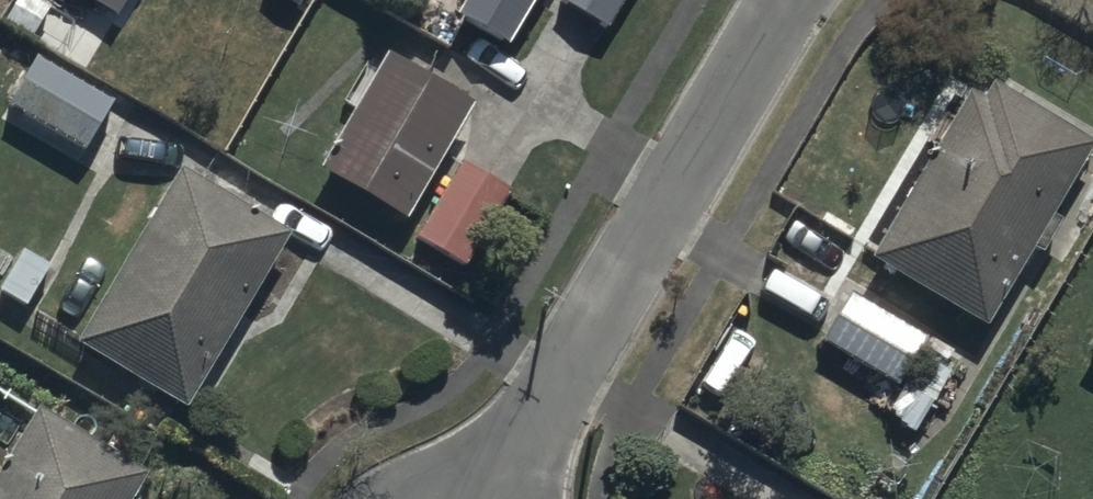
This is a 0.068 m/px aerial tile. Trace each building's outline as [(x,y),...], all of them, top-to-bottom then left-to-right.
[(457,33),(508,64),(546,0),(476,0),(457,33)] [(554,12),(608,41),(631,0),(560,0),(554,12)] [(112,116),(37,70),(7,121),(82,166),(112,116)] [(473,123),(386,73),(321,184),(408,235),(473,123)] [(994,81),(983,99),(969,91),(875,254),(989,320),(1092,142),(1092,138),(994,81)] [(508,206),(458,176),(411,254),(461,284),(508,206)] [(288,242),(176,182),(77,366),(188,426),(288,242)] [(926,336),(852,293),(826,339),(899,382),(926,336)] [(38,421),(0,483),(0,498),(143,498),(149,489),(38,421)]
